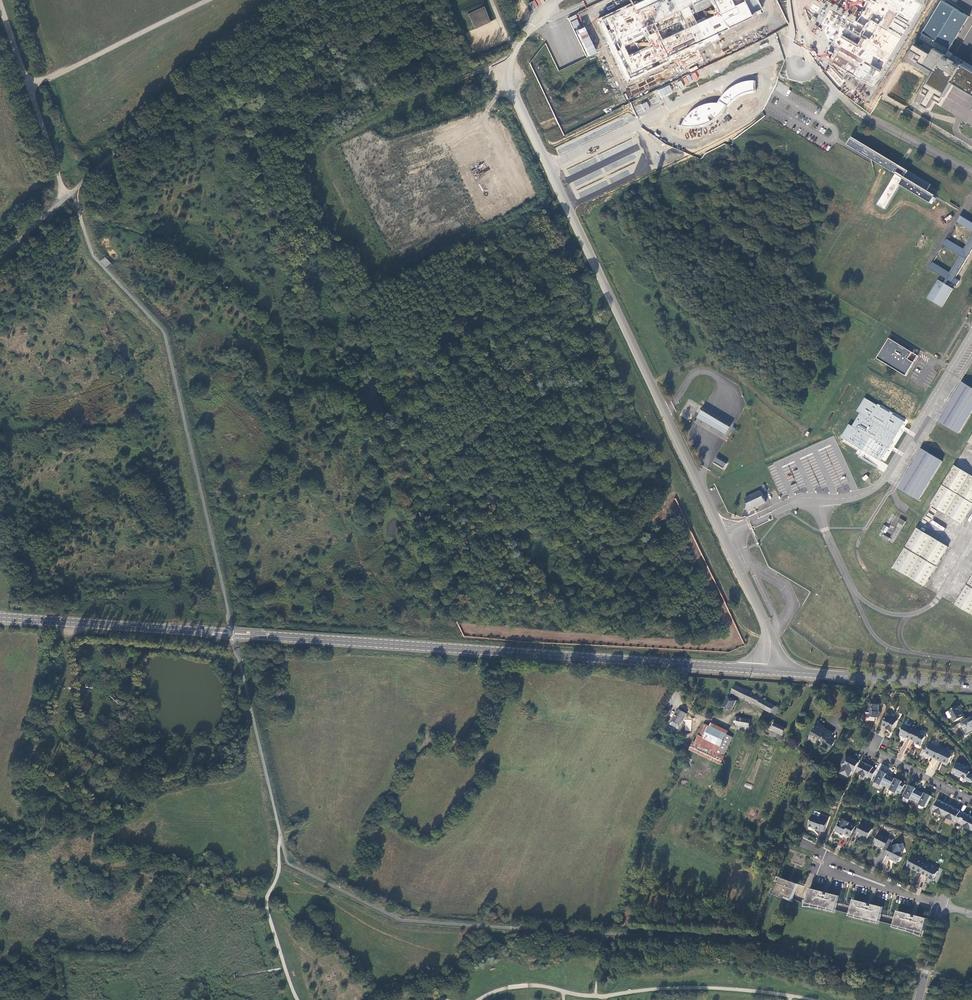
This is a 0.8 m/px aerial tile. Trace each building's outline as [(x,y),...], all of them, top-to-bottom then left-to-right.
[(757,0),(643,0),(597,22),(627,83),(669,62),(667,57),(763,12),(757,0)] [(870,0),(856,21),(824,1),(821,7),(814,3),(811,8),(817,12),(814,18),(825,25),(822,31),(820,35),(829,41),(838,47),(831,61),(869,84),(919,0),(869,0),(870,0)] [(941,0),(940,0),(917,38),(928,46),(944,55),(969,16),(941,0)] [(484,7),(468,13),(475,28),(491,22),(484,7)] [(596,53),(585,26),(581,27),(576,14),(570,17),(586,57),(596,53)] [(965,64),(950,55),(948,58),(944,55),(928,46),(919,61),(933,69),(924,85),(929,88),(921,102),(925,104),(932,92),(939,95),(949,78),(971,91),(971,68),(965,64)] [(671,69),(637,83),(639,89),(628,93),(629,96),(647,88),(646,87),(674,75),(671,69)] [(682,78),(686,86),(693,82),(689,75),(682,78)] [(743,95),(754,92),(754,91),(755,81),(747,81),(740,83),(734,87),(729,90),(724,95),(718,104),(712,103),(706,105),(698,108),(694,111),(691,114),(688,116),(684,121),(681,128),(686,129),(696,129),(710,124),(716,119),(724,111),(733,102),(743,95)] [(670,85),(657,89),(660,97),(672,93),(670,85)] [(647,101),(641,104),(644,111),(650,108),(647,101)] [(904,177),(928,191),(931,185),(910,172),(909,173),(852,139),(850,141),(848,145),(871,159),(897,175),(878,206),(884,210),(903,179),(904,177)] [(901,186),(932,204),(936,198),(905,179),(901,186)] [(961,216),(958,222),(971,231),(971,223),(961,216)] [(930,269),(947,279),(949,280),(957,285),(960,281),(955,278),(971,251),(971,237),(964,250),(947,240),(944,246),(961,256),(950,273),(933,263),(930,269)] [(105,257),(100,261),(107,268),(111,263),(105,257)] [(944,283),(939,280),(928,298),(942,307),(953,289),(946,284),(944,283)] [(906,376),(914,363),(909,359),(913,352),(890,338),(878,358),(906,376)] [(963,382),(939,422),(960,434),(971,414),(971,387),(963,382)] [(842,438),(882,463),(906,423),(866,399),(858,412),(862,415),(855,427),(851,424),(842,438)] [(719,420),(703,410),(698,418),(714,428),(727,435),(731,427),(719,420)] [(944,462),(923,449),(899,489),(919,501),(944,462)] [(727,464),(717,458),(714,463),(724,468),(727,464)] [(963,524),(971,507),(971,476),(951,465),(930,506),(963,524)] [(748,505),(747,509),(751,511),(755,509),(754,508),(754,507),(757,506),(766,502),(761,491),(745,498),(748,505)] [(897,516),(892,514),(879,536),(883,538),(885,536),(897,516)] [(890,539),(889,542),(893,544),(904,526),(899,523),(890,539)] [(914,528),(892,569),(925,587),(947,545),(914,528)] [(971,616),(971,572),(954,606),(971,616)] [(775,715),(779,708),(761,699),(761,697),(735,684),(731,692),(775,715)] [(729,696),(723,708),(731,712),(737,701),(729,696)] [(870,720),(875,721),(875,717),(878,717),(878,715),(879,715),(879,711),(876,711),(877,704),(871,704),(871,707),(867,710),(867,716),(870,717),(870,720)] [(953,717),(952,717),(955,722),(964,716),(962,713),(961,713),(957,707),(950,711),(953,716),(953,717)] [(678,729),(687,714),(679,710),(670,725),(678,729)] [(888,729),(892,731),(897,721),(887,716),(883,725),(889,728),(888,729)] [(960,723),(967,734),(971,731),(971,716),(960,723)] [(738,726),(750,727),(750,720),(735,717),(734,721),(737,722),(736,726),(738,726)] [(728,730),(711,722),(710,726),(727,734),(728,730)] [(772,731),(783,736),(787,729),(773,722),(769,729),(772,731)] [(690,750),(722,764),(726,756),(724,755),(733,737),(727,734),(710,726),(704,724),(695,742),(694,741),(690,750)] [(912,737),(916,729),(911,727),(904,724),(901,729),(903,730),(900,735),(904,737),(906,736),(906,735),(912,737)] [(832,735),(817,725),(810,736),(825,746),(827,743),(831,745),(833,743),(831,742),(832,740),(830,738),(832,735)] [(917,742),(921,731),(916,729),(912,737),(911,739),(917,742)] [(781,741),(783,736),(772,731),(770,736),(781,741)] [(921,731),(917,742),(917,744),(921,746),(926,737),(925,735),(922,733),(921,731)] [(938,747),(931,743),(927,751),(924,749),(921,755),(923,756),(926,756),(926,757),(933,758),(937,760),(943,747),(939,745),(938,747)] [(950,750),(943,747),(937,760),(941,762),(942,760),(949,764),(953,756),(952,753),(949,752),(950,750)] [(855,772),(861,760),(856,758),(856,759),(852,757),(847,755),(841,765),(845,767),(842,773),(849,777),(853,771),(855,772)] [(866,763),(863,762),(857,773),(861,774),(862,774),(865,775),(865,777),(868,778),(869,777),(872,779),(877,770),(873,768),(874,767),(871,765),(869,766),(867,765),(866,763)] [(971,782),(971,776),(969,774),(970,772),(967,771),(968,770),(967,767),(966,766),(963,764),(963,765),(958,762),(953,773),(960,777),(962,776),(967,779),(967,780),(971,782)] [(886,787),(891,777),(887,775),(883,774),(884,772),(881,770),(875,782),(881,785),(882,785),(886,787)] [(896,780),(891,777),(886,787),(891,789),(890,790),(897,793),(898,793),(901,795),(906,784),(903,783),(903,782),(900,780),(899,781),(896,780)] [(913,787),(910,785),(904,797),(911,800),(915,802),(920,792),(916,790),(913,788),(913,787)] [(925,794),(920,792),(915,802),(920,804),(920,805),(926,808),(932,796),(929,795),(928,796),(925,794)] [(941,815),(944,817),(950,805),(947,804),(945,805),(943,803),(942,801),(939,800),(933,811),(936,813),(938,812),(941,814),(941,815)] [(956,822),(959,823),(964,814),(961,812),(961,811),(958,809),(956,810),(954,809),(954,807),(950,805),(944,817),(948,819),(949,818),(952,819),(952,821),(955,823),(956,822)] [(823,819),(824,816),(821,815),(822,813),(816,811),(815,813),(814,813),(814,815),(820,817),(820,818),(823,819)] [(964,813),(964,814),(959,823),(962,825),(962,826),(966,828),(967,827),(969,828),(969,830),(971,831),(971,818),(971,816),(964,813)] [(820,830),(824,831),(829,818),(824,816),(823,819),(820,818),(820,817),(814,815),(809,826),(816,828),(816,829),(820,831),(820,830)] [(851,837),(856,827),(850,824),(851,823),(841,818),(838,822),(840,823),(837,829),(842,831),(840,833),(844,835),(845,834),(851,837)] [(860,837),(866,840),(868,838),(873,829),(862,823),(857,833),(861,835),(860,837)] [(882,833),(878,845),(880,847),(883,846),(886,847),(885,849),(888,851),(891,845),(894,841),(890,839),(891,838),(882,833)] [(891,845),(888,851),(887,855),(893,858),(894,859),(899,862),(901,861),(902,859),(901,856),(903,853),(900,844),(893,846),(891,845)] [(914,869),(922,873),(927,864),(927,863),(913,856),(908,865),(914,868),(914,869)] [(927,864),(922,873),(929,877),(934,880),(938,871),(933,867),(927,864)] [(788,881),(782,878),(776,893),(793,900),(799,885),(792,882),(791,883),(788,882),(788,881)] [(836,911),(840,896),(829,893),(828,896),(825,895),(825,893),(824,892),(810,889),(807,903),(836,911)] [(793,902),(794,900),(793,900),(776,893),(775,895),(793,902)] [(850,914),(880,922),(882,912),(883,907),(872,905),(872,907),(869,906),(869,905),(867,903),(854,900),(850,914)] [(894,926),(923,933),(924,930),(927,919),(916,916),(916,918),(913,918),(913,916),(911,915),(898,911),(894,926)]
